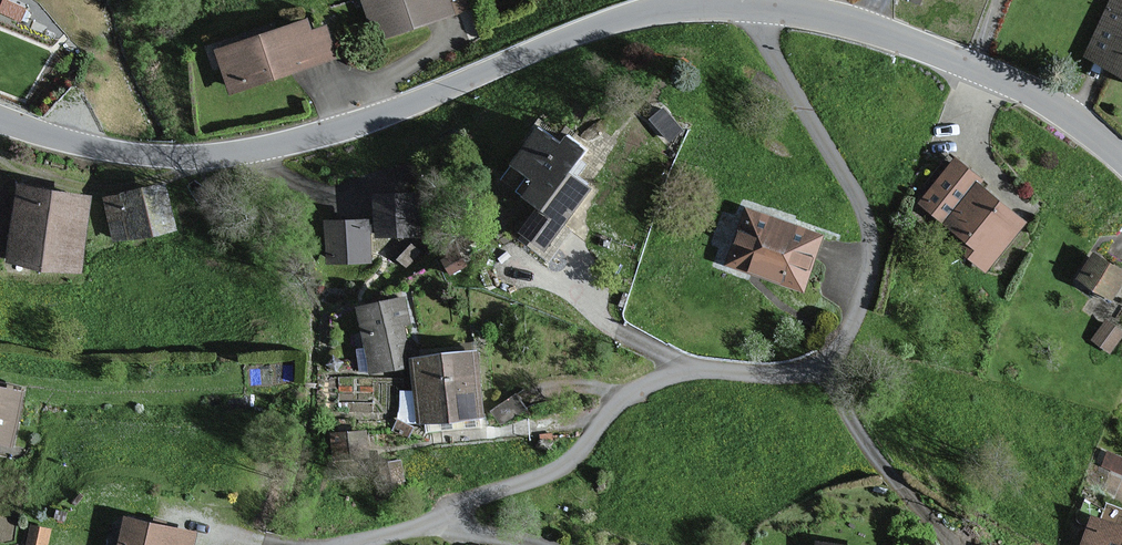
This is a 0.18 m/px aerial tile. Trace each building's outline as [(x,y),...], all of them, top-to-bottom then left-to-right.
[(373,45),(452,19),(446,0),(358,0),(373,45)] [(1082,57),(1121,76),(1121,0),(1109,0),(1082,57)] [(220,49),(215,50),(230,96),(339,60),(328,27),(312,32),(308,19),(220,49)] [(563,144),(543,127),(513,162),(532,178),(519,194),(539,211),(520,233),(547,256),(571,229),(564,222),(593,188),(571,170),(589,149),(572,134),(563,144)] [(983,179),(952,156),(917,203),(956,232),(947,245),(985,274),(1026,220),(979,184),(983,179)] [(94,197),(16,183),(2,261),(80,275),(94,197)] [(168,185),(103,198),(113,246),(178,233),(168,185)] [(426,194),(376,194),(376,239),(427,238),(426,194)] [(825,235),(747,208),(727,266),(805,293),(825,235)] [(369,221),(324,221),(324,267),(369,267),(369,221)] [(1121,278),(1089,258),(1075,281),(1107,301),(1121,278)] [(403,299),(359,307),(372,373),(409,366),(401,325),(408,323),(403,299)] [(474,353),(413,360),(422,422),(483,415),(474,353)] [(0,383),(0,446),(14,449),(26,389),(0,383)] [(1090,514),(1078,544),(1121,544),(1121,527),(1090,514)] [(126,520),(121,544),(194,544),(196,535),(126,520)]
